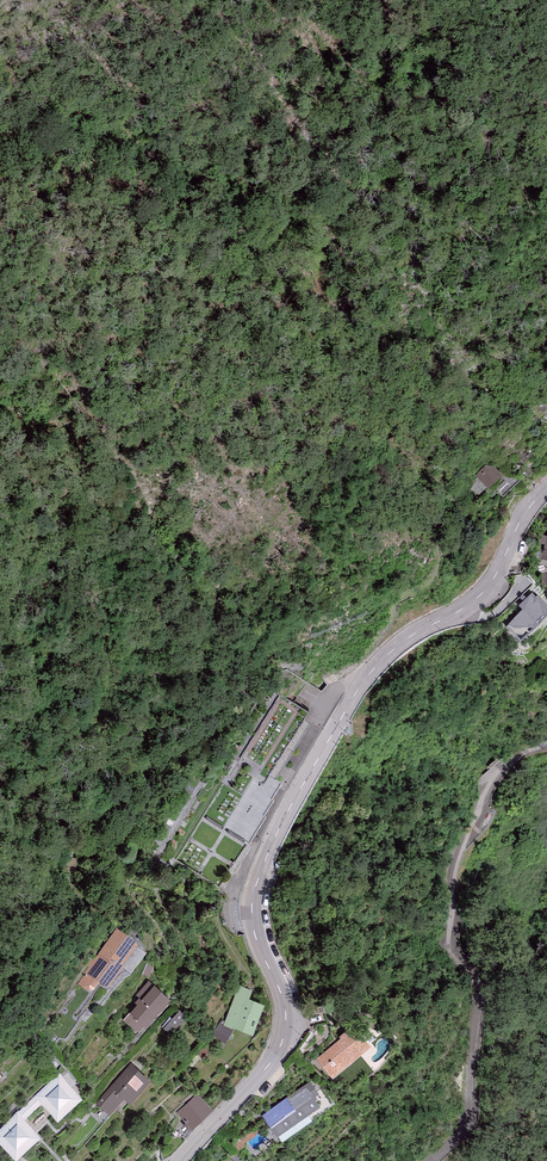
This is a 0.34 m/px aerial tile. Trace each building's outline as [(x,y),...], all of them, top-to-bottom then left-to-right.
[(487,464),(475,475),(488,488),(502,474),(491,463),(488,466),(487,464)] [(521,639),(540,622),(546,616),(546,603),(537,592),(536,594),(532,590),(518,604),(522,607),(506,624),(521,639)] [(137,945),(116,929),(78,984),(87,991),(88,992),(90,992),(92,992),(93,992),(99,983),(108,988),(137,945)] [(148,980),(136,994),(139,997),(135,1001),(137,1003),(123,1019),(138,1032),(144,1025),(146,1026),(171,998),(155,984),(154,985),(148,980)] [(252,988),(239,983),(224,1025),(253,1035),(264,1001),(249,996),(252,988)] [(170,1023),(178,1030),(190,1017),(181,1010),(170,1023)] [(353,1024),(339,1036),(340,1037),(316,1058),(333,1077),(371,1045),(353,1024)] [(131,1062),(96,1103),(110,1114),(124,1097),(131,1103),(151,1080),(131,1062)] [(60,1072),(35,1095),(42,1103),(57,1120),(82,1096),(60,1072)] [(310,1080),(261,1115),(277,1136),(320,1104),(314,1096),(319,1093),(310,1080)] [(197,1093),(177,1112),(193,1128),(213,1109),(197,1093)] [(35,1095),(18,1110),(25,1118),(42,1103),(35,1095)] [(0,1128),(0,1142),(17,1159),(41,1135),(25,1118),(18,1110),(0,1128)]
